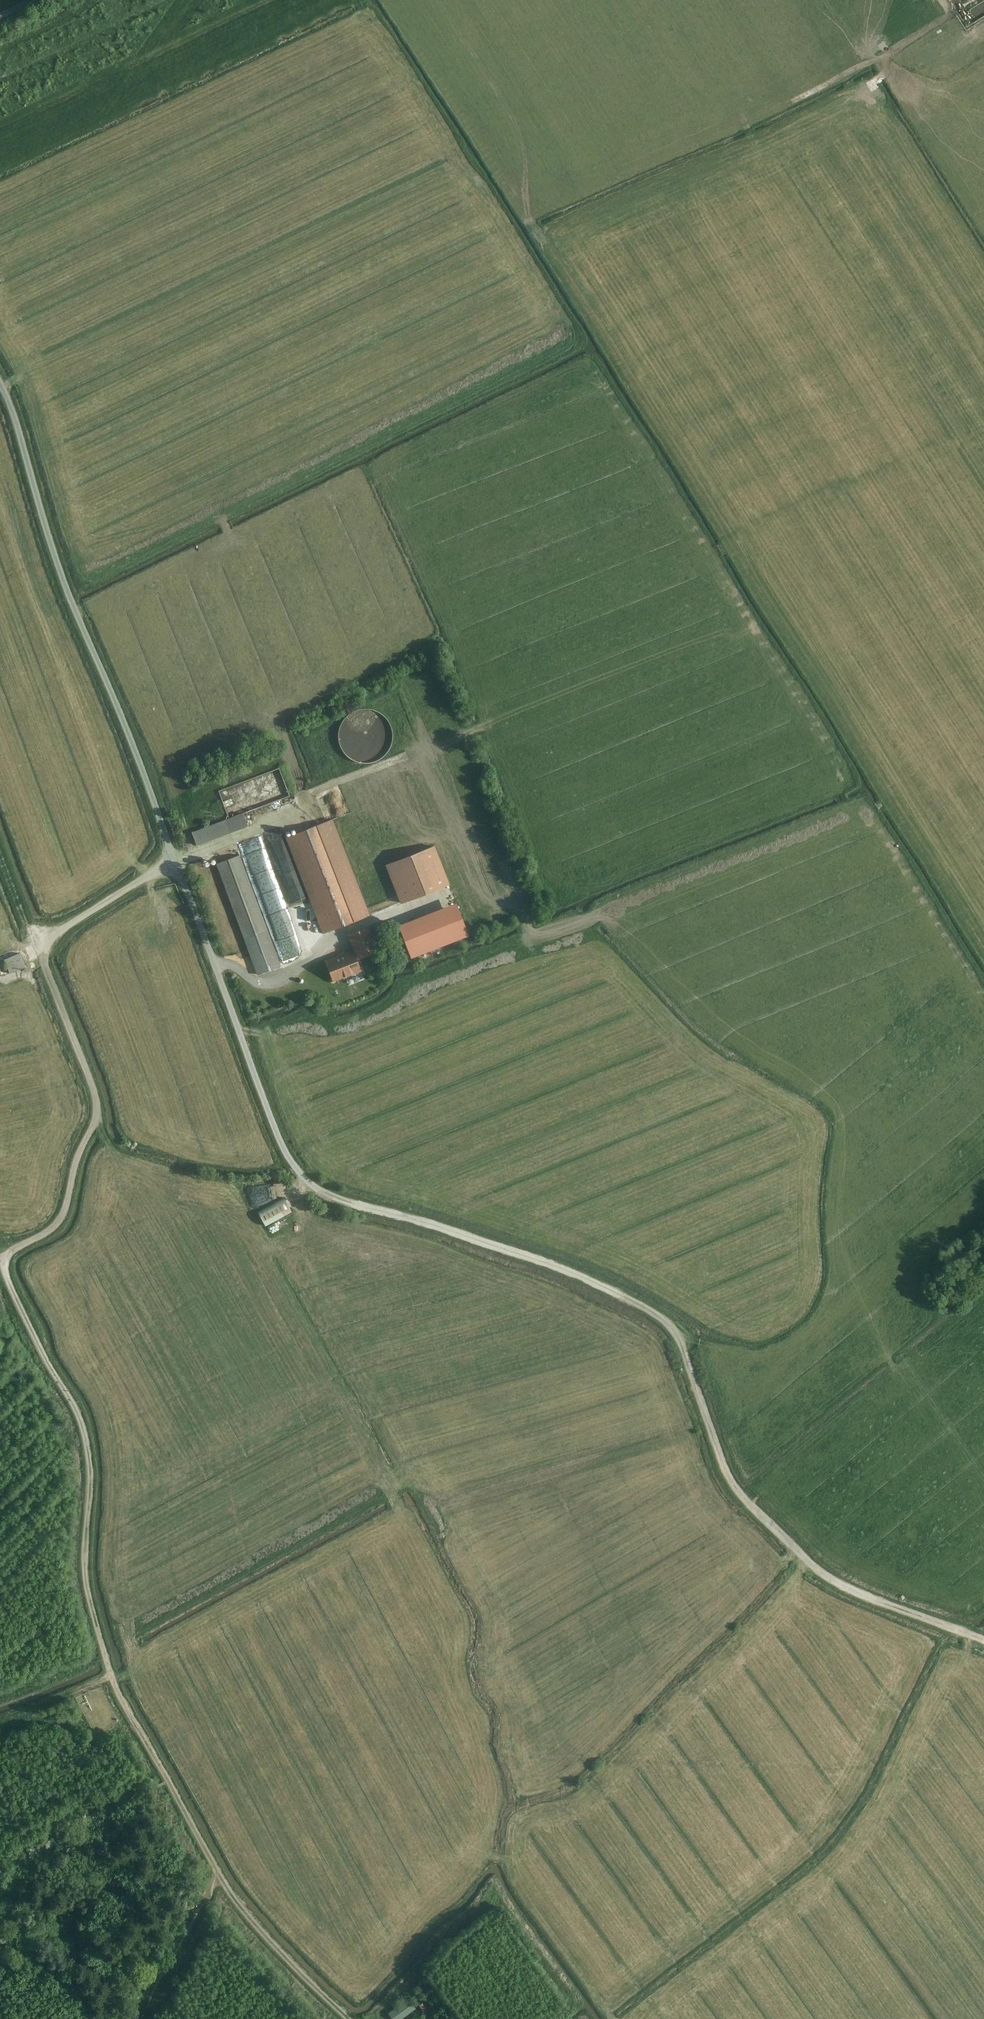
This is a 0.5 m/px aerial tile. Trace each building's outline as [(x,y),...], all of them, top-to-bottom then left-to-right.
[(339,737),(341,744),(345,751),(350,756),(357,760),(364,761),(372,761),(379,758),(385,753),(390,747),(392,740),(393,733),(391,725),(387,718),(382,713),(375,709),(368,708),(360,709),(353,711),(347,716),(342,722),(340,729),(339,737)] [(219,792),(229,819),(243,814),(289,797),(279,770),(219,792)] [(192,833),(197,847),(248,828),(243,814),(229,819),(192,833)] [(335,816),(287,835),(324,929),(372,910),(335,816)] [(436,842),(391,861),(406,897),(451,878),(436,842)] [(219,862),(260,974),(282,966),(242,853),(219,862)] [(457,903),(399,925),(411,958),(469,936),(457,903)] [(354,950),(358,959),(379,950),(370,926),(349,934),(354,950)] [(354,950),(324,961),(332,982),(362,970),(358,959),(354,950)] [(3,958),(9,973),(25,966),(19,951),(3,958)] [(292,1212),(285,1197),(256,1210),(263,1226),(292,1212)] [(387,2014),(390,2018),(405,2018),(411,2014),(403,2003),(387,2014)]
